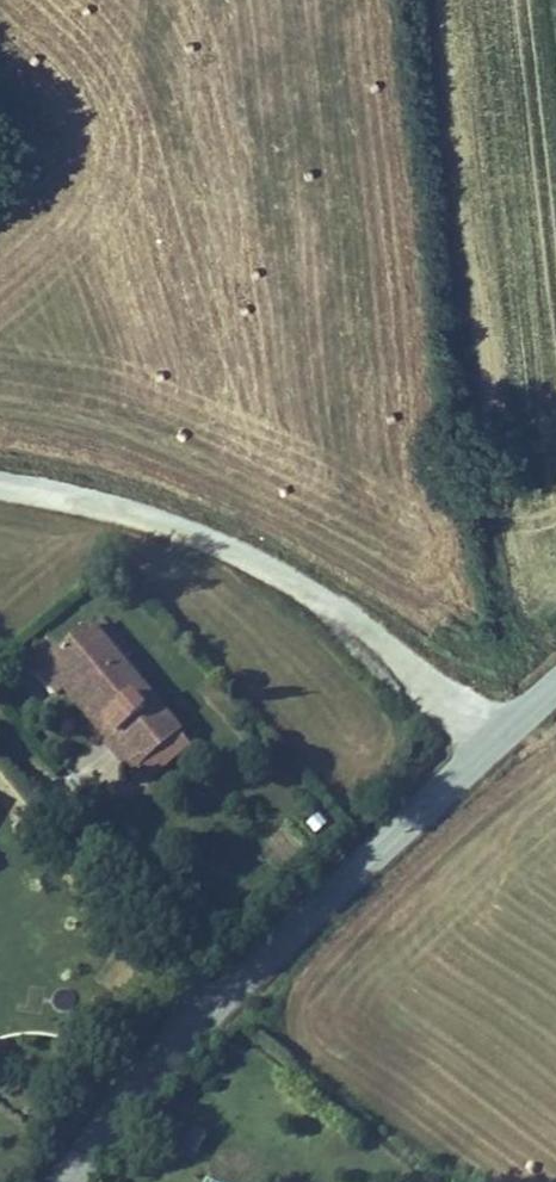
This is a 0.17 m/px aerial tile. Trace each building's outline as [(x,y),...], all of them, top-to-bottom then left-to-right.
[(94,626),(35,673),(56,700),(62,695),(130,779),(183,736),(94,626)] [(185,1147),(201,1153),(210,1131),(194,1124),(185,1147)]
